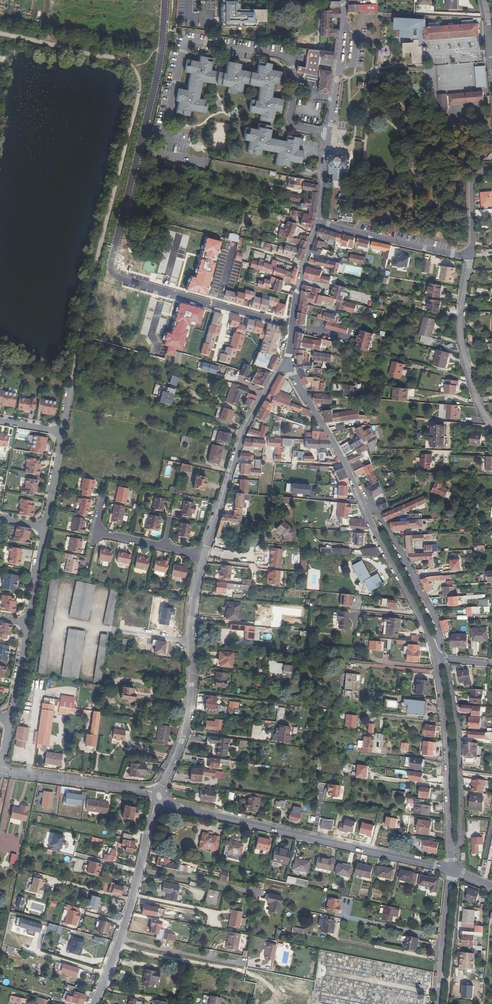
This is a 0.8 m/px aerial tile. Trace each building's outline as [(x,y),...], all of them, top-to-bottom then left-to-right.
[(266,9),(239,9),(239,4),(236,4),(236,0),(225,0),(225,4),(222,4),(221,22),(224,22),(224,25),(228,25),(238,25),(238,22),(241,22),(241,25),(245,25),(258,25),(258,23),(266,23),(266,9)] [(447,9),(458,9),(458,0),(447,0),(447,9)] [(339,8),(340,1),(331,1),(330,1),(330,10),(321,10),(320,35),(329,36),(335,36),(334,38),(336,38),(337,38),(339,30),(329,29),(330,17),(340,17),(341,8),(339,8)] [(176,24),(177,9),(170,9),(169,23),(176,24)] [(421,40),(479,36),(478,24),(473,24),(473,20),(462,21),(463,25),(441,27),(440,23),(429,24),(430,27),(426,28),(425,23),(425,22),(425,21),(424,21),(424,20),(423,20),(397,18),(398,28),(401,28),(403,28),(404,36),(405,37),(413,38),(415,37),(418,37),(418,43),(420,43),(421,43),(421,40)] [(427,47),(423,47),(422,47),(422,46),(420,46),(420,43),(418,43),(415,43),(405,44),(403,44),(403,54),(413,53),(414,63),(424,63),(423,52),(427,52),(428,51),(428,50),(429,49),(428,49),(428,48),(428,47),(427,47)] [(316,77),(319,50),(308,49),(307,54),(307,57),(306,66),(305,66),(305,67),(298,66),(297,72),(316,77)] [(334,52),(321,51),(320,57),(333,59),(334,52)] [(179,101),(176,113),(189,116),(190,110),(205,113),(206,106),(203,106),(204,100),(198,99),(202,81),(214,84),(216,71),(210,70),(212,61),(206,60),(206,58),(201,57),(201,59),(199,59),(199,62),(187,59),(184,72),(190,73),(187,90),(179,89),(176,101),(179,101)] [(260,120),(272,122),(274,111),(280,112),(283,99),(271,97),(274,83),(280,84),(282,72),(270,70),(271,63),(259,61),(256,73),(239,70),(240,64),(228,61),(225,73),(220,72),(217,84),(229,87),(228,93),(234,94),(235,91),(241,92),(243,83),(260,87),(257,100),(251,99),(249,112),(261,114),(260,120)] [(485,66),(475,67),(477,87),(487,87),(485,66)] [(318,91),(329,93),(332,71),(330,71),(331,68),(321,67),(321,69),(319,69),(318,77),(320,77),(318,91)] [(483,92),(449,94),(450,96),(450,99),(450,104),(484,102),(483,92)] [(447,96),(447,94),(438,94),(439,110),(448,110),(448,104),(448,100),(447,96)] [(301,163),(303,151),(298,150),(300,138),(287,135),(286,141),(269,138),(271,126),(259,124),(258,129),(246,127),(243,140),(249,141),(247,153),(259,155),(261,149),(278,152),(275,164),(288,167),(289,161),(301,163)] [(328,167),(328,173),(333,174),(333,180),(343,181),(343,175),(348,175),(349,168),(351,157),(330,155),(328,167)] [(303,182),(303,179),(296,178),(290,177),(290,180),(289,180),(287,187),(301,189),(302,182),(303,182)] [(317,192),(319,185),(308,183),(305,183),(304,190),(312,191),(311,196),(303,195),(303,199),(316,200),(317,192)] [(352,189),(345,188),(343,194),(340,194),(338,200),(340,200),(338,206),(341,206),(338,212),(341,212),(339,216),(343,217),(342,221),(352,222),(353,214),(349,213),(352,189)] [(481,193),(482,207),(491,206),(491,192),(481,193)] [(292,211),(290,210),(290,215),(302,217),(302,218),(314,220),(316,213),(315,208),(316,200),(303,199),(303,203),(300,203),(301,206),(301,207),(303,207),(307,207),(308,207),(309,212),(309,214),(304,213),(303,212),(298,211),(292,210),(292,211)] [(312,228),(314,220),(302,218),(300,225),(306,227),(312,228)] [(297,223),(288,221),(287,223),(284,230),(282,237),(286,238),(291,239),(296,225),(297,223)] [(317,235),(336,241),(338,234),(329,231),(322,228),(319,229),(317,235)] [(347,236),(338,234),(336,241),(342,243),(341,245),(348,247),(349,242),(352,243),(351,245),(354,245),(355,238),(347,236)] [(222,243),(207,238),(201,257),(196,276),(192,275),(188,289),(206,294),(222,243)] [(363,239),(358,238),(357,245),(358,246),(364,247),(364,250),(363,251),(368,252),(370,241),(363,239)] [(298,240),(295,239),(294,244),(299,245),(297,248),(298,249),(296,253),(294,257),(300,259),(305,249),(308,242),(307,242),(301,240),(298,240)] [(316,239),(314,246),(322,249),(324,242),(316,239)] [(381,243),(372,242),(371,248),(384,251),(383,258),(385,259),(383,267),(386,268),(388,259),(388,260),(390,252),(391,246),(381,243)] [(297,248),(285,245),(284,248),(279,246),(277,252),(282,254),(294,257),(296,253),(298,249),(297,248)] [(365,265),(366,258),(351,254),(350,261),(365,265)] [(408,267),(409,256),(397,255),(397,260),(393,259),(392,266),(408,267)] [(317,261),(316,265),(333,268),(334,266),(334,264),(335,262),(318,258),(317,261)] [(261,270),(264,262),(259,261),(258,262),(252,260),(250,267),(258,269),(260,270),(261,270)] [(276,261),(273,260),(271,265),(264,262),(261,270),(263,271),(268,273),(272,274),(274,266),(276,261)] [(283,278),(286,271),(274,266),(272,274),(283,278)] [(455,268),(444,266),(441,281),(453,283),(455,268)] [(295,285),(298,268),(294,267),(292,273),(286,271),(283,278),(282,281),(288,282),(295,285)] [(307,267),(305,278),(314,280),(315,276),(310,274),(312,268),(307,267)] [(322,271),(312,268),(310,274),(315,276),(314,280),(335,285),(337,278),(331,276),(331,278),(321,275),(322,271)] [(279,292),(282,281),(271,276),(270,281),(269,283),(274,284),(273,290),(279,292)] [(269,283),(270,281),(265,279),(264,282),(259,280),(258,281),(258,283),(257,286),(263,288),(263,287),(268,288),(269,283)] [(442,285),(430,283),(428,295),(440,297),(442,285)] [(303,285),(302,290),(320,295),(321,289),(303,285)] [(346,288),(335,285),(334,289),(333,289),(332,293),(333,294),(332,298),(335,299),(336,299),(343,301),(344,296),(345,296),(346,296),(347,296),(348,295),(348,294),(348,293),(347,293),(346,293),(345,292),(346,288)] [(237,293),(226,290),(224,299),(235,302),(237,293)] [(256,292),(246,290),(244,299),(254,301),(255,296),(256,292)] [(333,305),(335,299),(332,298),(320,295),(302,290),(301,300),(309,301),(322,305),(323,301),(330,303),(329,304),(333,305)] [(245,294),(238,292),(235,303),(242,305),(244,299),(245,294)] [(280,298),(270,295),(267,305),(278,308),(279,303),(280,298)] [(262,298),(255,296),(252,307),(258,309),(262,298)] [(269,300),(262,298),(259,309),(266,311),(269,300)] [(336,299),(335,303),(337,304),(336,308),(339,309),(343,310),(344,306),(353,308),(354,304),(343,301),(336,299)] [(441,301),(430,299),(428,311),(438,313),(441,301)] [(206,311),(180,303),(175,321),(179,322),(177,329),(174,328),(173,334),(167,333),(165,340),(167,340),(166,344),(169,345),(167,354),(174,356),(177,348),(182,349),(187,331),(184,331),(186,324),(190,325),(190,322),(191,322),(190,324),(196,326),(197,324),(201,326),(206,311)] [(286,305),(279,303),(276,314),(283,316),(286,305)] [(301,303),(299,313),(307,315),(312,316),(313,312),(314,306),(308,305),(301,303)] [(356,304),(354,304),(353,308),(344,306),(343,310),(354,313),(356,304)] [(320,308),(317,318),(335,323),(336,318),(337,316),(332,314),(325,312),(324,312),(324,310),(326,311),(327,309),(322,308),(320,308)] [(223,315),(213,312),(210,325),(219,328),(223,315)] [(307,315),(299,313),(298,324),(306,325),(307,315)] [(240,317),(233,315),(230,326),(237,328),(239,323),(240,317)] [(436,319),(424,316),(419,335),(422,335),(431,338),(436,319)] [(255,321),(248,319),(247,325),(245,331),(252,333),(255,321)] [(263,323),(255,321),(252,333),(260,335),(261,330),(263,323)] [(335,323),(327,321),(325,328),(347,334),(349,327),(338,323),(335,323)] [(247,325),(239,323),(237,328),(236,333),(244,335),(245,331),(247,325)] [(274,355),(281,327),(267,324),(265,332),(261,351),(274,355)] [(210,325),(207,333),(216,335),(218,336),(220,328),(219,328),(210,325)] [(368,351),(373,333),(361,330),(360,335),(358,342),(356,348),(368,351)] [(236,333),(234,332),(230,347),(237,349),(241,350),(245,335),(244,335),(236,333)] [(304,334),(297,332),(295,347),(302,348),(302,346),(303,338),(304,334)] [(216,335),(207,333),(204,343),(212,345),(213,345),(216,335)] [(431,338),(422,335),(420,341),(425,343),(424,344),(429,345),(431,338)] [(322,341),(303,338),(302,346),(315,348),(314,349),(314,352),(320,353),(322,345),(330,347),(332,341),(325,340),(323,339),(322,339),(322,341)] [(204,343),(201,354),(209,356),(212,345),(204,343)] [(230,347),(226,346),(224,354),(232,356),(235,357),(237,349),(230,347)] [(303,354),(303,350),(295,350),(294,356),(295,356),(297,356),(298,362),(296,362),(296,364),(304,362),(303,354)] [(449,353),(437,350),(433,365),(445,368),(449,353)] [(179,366),(182,353),(176,352),(173,365),(179,366)] [(320,353),(314,352),(313,359),(314,359),(331,362),(332,355),(320,353)] [(224,354),(221,353),(218,361),(229,364),(232,356),(224,354)] [(258,353),(254,364),(266,369),(274,372),(280,359),(272,356),(258,353)] [(404,364),(393,361),(389,376),(400,379),(404,364)] [(304,362),(296,364),(298,371),(301,379),(307,377),(304,369),(305,368),(304,362)] [(217,367),(203,363),(201,371),(215,375),(217,367)] [(249,369),(250,366),(244,364),(241,371),(239,375),(245,378),(249,369)] [(252,380),(251,382),(255,384),(256,385),(260,386),(263,388),(271,375),(267,373),(265,372),(264,374),(259,372),(261,370),(258,369),(254,375),(252,380)] [(271,390),(269,395),(273,397),(273,396),(276,398),(279,392),(281,386),(280,386),(282,383),(284,377),(285,374),(280,373),(275,381),(270,389),(271,390)] [(178,378),(171,375),(169,384),(176,386),(178,378)] [(301,379),(300,379),(303,386),(305,386),(314,382),(313,391),(319,391),(320,379),(320,377),(307,377),(301,379)] [(245,380),(238,378),(236,384),(238,385),(243,387),(245,380)] [(447,380),(445,393),(456,394),(458,381),(447,380)] [(238,386),(232,383),(229,392),(234,394),(231,403),(236,405),(240,395),(245,397),(247,393),(249,389),(243,387),(238,385),(238,386)] [(153,396),(158,397),(160,391),(166,393),(175,395),(176,390),(169,388),(156,384),(153,396)] [(355,386),(345,384),(344,389),(346,389),(345,396),(346,396),(349,397),(355,397),(356,390),(354,389),(355,386)] [(407,388),(394,387),(393,400),(407,401),(408,395),(406,395),(407,388)] [(15,406),(16,394),(4,392),(4,391),(0,390),(0,403),(2,403),(2,404),(15,406)] [(166,393),(160,391),(158,397),(157,401),(172,405),(175,395),(166,393)] [(231,403),(234,394),(229,392),(225,402),(231,403)] [(287,394),(279,392),(276,398),(278,398),(284,401),(286,396),(287,394)] [(331,395),(314,394),(314,403),(332,404),(333,395),(331,395)] [(264,401),(261,407),(269,411),(273,405),(270,403),(273,397),(269,395),(265,401),(264,401)] [(276,398),(273,396),(273,397),(270,403),(273,405),(275,405),(278,398),(276,398)] [(32,399),(20,397),(18,408),(26,409),(26,411),(30,412),(31,409),(34,410),(37,397),(32,397),(32,399)] [(42,412),(55,415),(57,402),(44,400),(44,399),(40,398),(38,411),(42,412)] [(254,401),(245,398),(243,401),(245,402),(243,405),(246,406),(251,408),(252,408),(256,401),(254,401)] [(275,405),(280,407),(289,410),(289,409),(298,412),(299,409),(300,407),(292,404),(291,403),(291,404),(289,403),(284,401),(278,398),(275,405)] [(458,405),(445,404),(444,410),(447,410),(446,418),(457,419),(458,411),(458,405)] [(103,409),(95,407),(93,413),(108,416),(109,412),(102,410),(103,409)] [(261,407),(255,418),(263,422),(268,414),(269,411),(261,407)] [(310,411),(300,407),(299,409),(300,409),(300,410),(302,411),(301,413),(309,416),(310,411)] [(233,412),(223,409),(220,419),(218,418),(216,423),(229,426),(233,412)] [(332,409),(324,411),(326,421),(327,423),(332,422),(334,422),(341,421),(340,413),(333,414),(332,409)] [(340,413),(341,421),(360,418),(359,415),(359,410),(340,413)] [(444,447),(445,425),(432,425),(431,446),(444,447)] [(268,427),(262,426),(260,432),(258,437),(264,438),(265,437),(268,427)] [(356,429),(359,435),(360,435),(364,442),(367,440),(375,436),(370,428),(364,432),(362,426),(356,429)] [(258,437),(260,432),(249,429),(246,436),(258,437)] [(219,431),(215,443),(227,446),(230,435),(230,434),(223,433),(219,431)] [(482,432),(472,431),(471,445),(481,446),(482,432)] [(305,440),(319,441),(319,432),(312,432),(312,433),(305,433),(305,440)] [(328,441),(324,432),(319,432),(319,441),(328,441)] [(7,448),(8,437),(0,436),(1,434),(0,434),(0,447),(7,448)] [(44,450),(46,437),(34,435),(31,448),(30,448),(29,452),(42,454),(43,450),(44,450)] [(190,444),(192,438),(182,435),(181,442),(190,444)] [(359,435),(354,438),(341,446),(345,454),(364,443),(364,442),(360,435),(359,435)] [(265,440),(245,438),(243,446),(251,447),(264,448),(265,440)] [(282,445),(283,438),(275,438),(275,440),(268,439),(267,446),(275,447),(278,447),(277,455),(276,456),(274,456),(274,462),(279,462),(282,445)] [(319,448),(319,441),(305,440),(298,439),(298,444),(304,444),(304,448),(319,449),(319,448)] [(377,446),(375,440),(369,443),(368,443),(371,452),(376,451),(375,446),(377,446)] [(222,447),(212,445),(208,462),(218,464),(222,447)] [(367,451),(365,446),(356,450),(353,452),(355,455),(348,458),(350,463),(364,457),(363,455),(362,453),(365,452),(367,451)] [(304,452),(298,451),(297,457),(301,458),(301,461),(314,462),(313,457),(304,456),(304,452)] [(432,463),(432,454),(422,454),(422,457),(421,457),(421,468),(430,468),(431,463),(432,463)] [(24,473),(39,475),(40,470),(37,469),(38,464),(39,459),(26,457),(25,462),(26,462),(24,473)] [(352,466),(355,471),(363,467),(361,462),(352,466)] [(355,471),(358,476),(365,472),(367,476),(374,471),(375,470),(372,463),(363,467),(355,471)] [(190,466),(181,464),(180,470),(189,472),(190,466)] [(252,464),(241,464),(240,475),(254,476),(260,476),(260,470),(253,470),(251,470),(252,467),(252,464)] [(347,487),(350,487),(343,468),(334,472),(340,486),(347,487)] [(377,477),(374,471),(367,476),(371,482),(367,484),(368,487),(378,481),(377,477)] [(206,478),(196,476),(193,488),(203,490),(206,478)] [(36,480),(26,478),(24,490),(21,489),(20,494),(33,496),(34,492),(36,492),(37,488),(35,488),(36,480)] [(92,493),(94,481),(83,478),(81,490),(82,491),(81,495),(90,497),(91,493),(92,493)] [(237,490),(237,494),(247,494),(248,480),(240,480),(239,490),(237,490)] [(442,487),(443,482),(436,480),(433,491),(446,497),(449,489),(442,487)] [(383,493),(379,481),(378,481),(368,487),(366,488),(373,499),(383,493)] [(290,494),(309,495),(309,485),(290,484),(290,494)] [(346,497),(347,487),(340,486),(338,486),(337,496),(337,500),(345,500),(345,497),(346,497)] [(125,504),(129,489),(118,487),(115,501),(125,504)] [(249,500),(250,495),(247,494),(237,494),(235,494),(234,516),(222,515),(215,538),(224,540),(225,534),(220,533),(224,521),(241,522),(243,500),(249,500)] [(425,496),(407,504),(410,510),(427,502),(425,496)] [(164,499),(155,497),(152,509),(161,512),(164,499)] [(90,505),(91,500),(82,498),(80,511),(79,511),(78,515),(86,516),(87,510),(88,505),(90,505)] [(18,515),(32,517),(33,512),(30,511),(31,506),(32,501),(19,499),(19,504),(20,504),(18,515)] [(193,505),(194,503),(186,501),(184,509),(182,508),(181,516),(191,518),(192,514),(193,505)] [(381,511),(389,508),(387,502),(378,506),(381,511)] [(338,517),(348,518),(348,509),(349,509),(350,504),(337,503),(336,517),(338,517)] [(121,524),(125,507),(114,504),(112,513),(114,513),(112,522),(121,524)] [(402,506),(396,509),(399,515),(405,513),(402,506)] [(396,509),(383,514),(386,521),(399,515),(396,509)] [(158,532),(160,524),(159,524),(159,522),(160,517),(149,515),(148,520),(147,520),(145,529),(158,532)] [(71,531),(82,534),(84,527),(85,519),(74,517),(71,531)] [(368,529),(363,519),(352,518),(351,528),(368,529)] [(446,525),(446,518),(433,518),(422,519),(420,519),(419,519),(420,526),(446,525)] [(420,526),(419,519),(410,520),(410,521),(405,521),(400,521),(396,522),(392,522),(392,529),(393,529),(405,528),(420,527),(420,526)] [(284,543),(295,541),(293,531),(290,528),(282,521),(275,529),(283,535),(284,543)] [(188,539),(191,525),(181,523),(180,529),(179,529),(177,536),(188,539)] [(29,534),(30,528),(16,526),(14,537),(13,537),(12,541),(25,543),(25,539),(26,533),(29,534)] [(365,546),(365,533),(356,532),(355,545),(365,546)] [(432,534),(406,535),(407,549),(407,553),(414,552),(414,546),(413,541),(425,541),(425,539),(432,538),(432,534)] [(68,551),(79,553),(80,548),(81,546),(83,540),(71,537),(68,551)] [(213,546),(209,557),(215,558),(218,546),(213,546)] [(10,552),(8,564),(18,565),(20,557),(22,558),(22,553),(20,553),(20,549),(8,547),(7,551),(10,552)] [(364,556),(380,557),(375,547),(361,550),(364,556)] [(271,567),(280,568),(282,550),(271,548),(270,554),(272,555),(271,567)] [(110,562),(112,553),(106,552),(107,550),(101,549),(99,560),(110,562)] [(433,552),(416,553),(416,552),(414,552),(407,553),(411,560),(429,559),(429,568),(435,568),(434,559),(433,559),(433,552)] [(131,555),(119,553),(116,562),(129,564),(131,555)] [(67,559),(65,572),(76,574),(78,565),(76,564),(77,560),(76,560),(77,556),(65,554),(64,558),(67,559)] [(141,557),(137,556),(134,568),(147,571),(149,559),(141,557)] [(452,570),(461,569),(460,559),(451,560),(452,570)] [(165,573),(168,562),(162,561),(162,562),(155,560),(153,570),(165,573)] [(362,561),(354,566),(363,582),(365,581),(370,591),(383,584),(378,574),(371,578),(362,561)] [(187,568),(174,565),(171,575),(185,579),(187,568)] [(230,580),(231,566),(221,565),(220,572),(220,574),(219,574),(218,579),(230,580)] [(280,571),(269,570),(269,574),(268,578),(267,578),(266,584),(279,585),(280,571)] [(17,581),(18,576),(4,573),(2,579),(1,580),(1,582),(2,583),(1,585),(2,585),(2,589),(14,591),(15,587),(16,587),(17,582),(16,582),(16,581),(17,581)] [(443,579),(442,575),(430,576),(426,577),(421,580),(427,593),(432,590),(429,582),(432,580),(440,580),(440,579),(443,579)] [(38,673),(45,674),(58,579),(50,578),(42,633),(43,633),(38,673)] [(88,620),(95,585),(76,581),(69,616),(88,620)] [(242,585),(216,582),(215,592),(225,593),(225,588),(231,588),(231,587),(243,588),(243,585),(242,585)] [(440,594),(440,597),(450,597),(451,596),(450,587),(443,587),(443,594),(440,594)] [(111,625),(119,590),(110,588),(103,623),(111,625)] [(407,600),(402,591),(400,593),(396,594),(399,600),(407,600)] [(340,606),(350,607),(351,595),(341,594),(340,606)] [(14,614),(15,608),(12,608),(13,602),(14,598),(1,596),(0,600),(1,600),(0,608),(0,611),(14,614)] [(451,596),(450,597),(450,605),(459,605),(459,601),(459,596),(454,596),(451,596)] [(391,599),(383,598),(382,606),(396,608),(396,605),(398,606),(398,601),(390,600),(391,599)] [(240,620),(241,604),(227,603),(226,608),(229,608),(228,619),(240,620)] [(479,613),(479,606),(467,607),(468,616),(472,615),(472,613),(479,613)] [(348,613),(340,612),(340,613),(337,612),(337,613),(333,613),(333,614),(332,619),(333,620),(336,620),(336,621),(339,621),(338,629),(347,629),(348,613)] [(393,622),(394,619),(384,618),(384,622),(386,622),(385,636),(397,637),(398,629),(399,629),(399,622),(393,622)] [(440,620),(443,632),(449,630),(447,620),(440,620)] [(12,625),(0,622),(0,638),(7,639),(7,635),(8,630),(11,630),(12,625)] [(254,627),(231,624),(230,630),(246,631),(245,639),(253,640),(254,627)] [(77,679),(84,631),(68,629),(61,676),(77,679)] [(487,641),(487,629),(473,629),(473,641),(487,641)] [(100,682),(107,635),(101,634),(93,681),(100,682)] [(466,646),(466,635),(453,635),(453,646),(459,646),(466,646)] [(125,648),(127,640),(123,639),(122,643),(119,642),(118,647),(125,648)] [(380,646),(380,642),(369,641),(368,650),(380,651),(381,646),(380,646)] [(7,662),(8,657),(7,657),(7,656),(8,656),(9,650),(8,650),(8,646),(0,645),(0,661),(7,662)] [(418,646),(407,645),(406,661),(417,662),(418,646)] [(233,653),(219,652),(218,661),(220,661),(220,666),(232,667),(233,653)] [(276,663),(276,657),(270,657),(269,670),(269,672),(282,673),(282,676),(291,677),(292,666),(291,666),(276,664),(276,663)] [(464,683),(465,686),(472,685),(469,670),(459,672),(461,683),(464,683)] [(225,688),(227,674),(216,672),(215,678),(214,686),(225,688)] [(355,682),(356,675),(346,674),(345,690),(343,690),(342,696),(349,697),(349,700),(357,701),(359,682),(355,682)] [(428,681),(417,680),(415,694),(426,695),(428,681)] [(134,689),(122,687),(120,699),(127,700),(127,701),(127,702),(131,703),(132,702),(132,700),(134,701),(134,694),(133,694),(134,689)] [(483,690),(471,690),(471,695),(472,695),(471,703),(482,704),(482,695),(483,695),(483,690)] [(70,708),(73,709),(74,698),(61,696),(60,700),(59,707),(70,708)] [(215,706),(216,697),(205,696),(205,699),(206,699),(205,705),(215,706)] [(59,707),(60,700),(44,698),(43,704),(53,706),(59,707)] [(403,699),(402,705),(407,705),(406,714),(423,716),(424,701),(403,699)] [(48,746),(53,706),(43,704),(37,744),(47,745),(48,746)] [(205,705),(205,710),(207,711),(207,713),(217,714),(218,708),(215,708),(215,706),(205,705)] [(481,707),(463,706),(462,711),(472,712),(471,716),(480,717),(481,713),(481,707)] [(93,711),(93,712),(90,735),(86,734),(85,745),(91,746),(95,747),(100,712),(99,712),(93,711)] [(357,716),(346,714),(345,727),(355,728),(357,716)] [(470,717),(469,728),(480,729),(481,718),(470,717)] [(215,722),(207,721),(206,729),(221,730),(223,720),(215,719),(215,722)] [(170,726),(159,725),(156,740),(153,740),(152,743),(167,746),(170,726)] [(436,726),(426,725),(425,736),(435,737),(436,726)] [(29,728),(17,726),(15,740),(17,740),(26,742),(29,728)] [(288,735),(289,728),(279,726),(278,729),(276,728),(275,737),(273,736),(272,740),(289,743),(290,736),(288,735)] [(125,731),(113,729),(112,739),(123,740),(125,731)] [(226,756),(228,739),(209,736),(209,743),(217,744),(215,755),(226,756)] [(373,738),(363,736),(363,741),(362,748),(361,752),(371,753),(373,738)] [(423,755),(433,756),(435,743),(425,741),(423,755)] [(401,751),(405,751),(406,743),(398,742),(397,745),(402,745),(401,751)] [(477,758),(478,743),(463,742),(462,742),(463,763),(464,763),(465,763),(476,764),(477,758)] [(62,755),(46,752),(45,763),(61,766),(62,755)] [(238,762),(209,758),(208,766),(211,767),(211,768),(217,769),(217,768),(218,768),(219,763),(223,764),(223,766),(229,766),(229,765),(238,766),(238,762)] [(424,759),(412,758),(411,765),(411,769),(422,770),(424,759)] [(146,765),(131,763),(129,776),(139,777),(139,775),(145,775),(146,765)] [(215,771),(191,768),(190,780),(201,781),(201,780),(202,780),(204,780),(204,776),(214,777),(215,771)] [(423,777),(423,773),(415,772),(414,781),(422,782),(423,777)] [(486,780),(474,779),(472,787),(472,791),(483,793),(485,785),(486,780)] [(328,794),(338,795),(340,784),(330,783),(328,794)] [(431,789),(421,787),(419,798),(427,799),(427,797),(430,798),(431,789)] [(216,792),(201,790),(200,800),(214,802),(216,792)] [(51,806),(53,793),(44,792),(41,804),(51,806)] [(84,806),(85,796),(85,793),(82,793),(82,796),(66,794),(65,803),(84,806)] [(258,806),(260,798),(249,796),(246,807),(249,808),(252,809),(251,810),(256,811),(257,806),(258,806)] [(484,797),(471,796),(470,808),(474,809),(474,810),(483,811),(484,797)] [(417,799),(415,813),(430,816),(431,806),(424,805),(425,800),(417,799)] [(107,813),(108,803),(87,800),(86,811),(107,813)] [(26,822),(29,807),(21,805),(20,809),(13,807),(10,818),(26,822)] [(132,820),(134,808),(124,806),(121,817),(132,820)] [(298,822),(301,808),(293,806),(292,813),(290,812),(288,820),(298,822)] [(334,821),(323,818),(321,828),(332,830),(334,821)] [(430,832),(432,822),(419,820),(417,834),(430,835),(430,832)] [(218,844),(219,837),(214,836),(214,837),(207,836),(207,834),(203,833),(201,838),(200,843),(199,848),(204,850),(204,848),(211,850),(211,851),(216,852),(217,849),(218,849),(219,844),(218,844)] [(240,855),(244,839),(230,836),(229,840),(227,839),(225,848),(227,849),(227,852),(240,855)] [(483,837),(472,838),(473,854),(479,854),(479,852),(479,845),(483,845),(483,837)] [(268,851),(270,840),(258,838),(255,848),(268,851)] [(122,839),(121,844),(125,845),(126,845),(125,852),(132,853),(133,852),(135,852),(136,847),(134,846),(135,842),(122,839)] [(439,843),(426,841),(424,848),(424,851),(437,854),(439,843)] [(286,865),(290,851),(275,847),(272,861),(286,865)] [(116,859),(117,855),(115,855),(116,850),(107,848),(103,860),(112,862),(114,858),(116,859)] [(15,865),(17,855),(11,853),(9,863),(15,865)] [(168,863),(168,859),(158,857),(156,865),(178,870),(179,865),(180,862),(176,861),(175,865),(168,863)] [(332,871),(335,859),(331,858),(331,859),(325,858),(325,859),(318,857),(315,867),(332,871)] [(309,873),(311,862),(295,859),(294,864),(293,869),(309,873)] [(98,876),(100,869),(101,869),(102,864),(90,861),(89,866),(87,866),(86,865),(84,872),(98,876)] [(244,873),(246,866),(238,864),(237,871),(244,873)] [(349,877),(351,867),(338,864),(335,874),(349,877)] [(371,878),(373,869),(365,867),(366,866),(358,864),(356,875),(371,878)] [(379,876),(391,879),(393,870),(381,867),(381,868),(379,876)] [(416,884),(418,874),(414,873),(402,870),(399,880),(416,884)] [(255,882),(256,876),(244,873),(243,879),(255,882)] [(44,880),(29,876),(25,890),(42,894),(44,886),(43,886),(44,880)] [(308,881),(287,876),(286,883),(306,888),(308,881)] [(437,892),(439,880),(421,876),(419,885),(432,887),(431,891),(437,892)] [(178,891),(179,886),(164,883),(162,891),(167,892),(171,893),(169,901),(176,902),(178,891)] [(121,895),(123,887),(114,885),(112,893),(121,895)] [(216,905),(219,892),(208,889),(205,902),(216,905)] [(480,892),(470,889),(466,901),(476,903),(480,892)] [(278,913),(282,897),(268,894),(267,902),(270,903),(268,911),(278,913)] [(99,897),(92,895),(90,903),(87,902),(86,907),(91,908),(90,910),(96,912),(97,912),(97,910),(96,909),(97,906),(99,897)] [(124,907),(127,898),(124,897),(124,898),(120,896),(117,904),(122,906),(124,907)] [(338,912),(340,898),(327,897),(325,911),(338,912)] [(151,916),(153,907),(143,905),(142,914),(151,916)] [(398,917),(400,909),(385,906),(382,920),(392,922),(393,916),(398,917)] [(475,911),(464,909),(462,927),(473,928),(475,911)] [(68,910),(64,923),(75,926),(77,920),(78,918),(79,918),(80,913),(68,910)] [(239,929),(241,916),(230,913),(230,914),(231,914),(228,926),(239,929)] [(332,933),(335,921),(334,921),(334,917),(324,915),(324,919),(323,918),(321,931),(332,933)] [(16,917),(14,925),(22,928),(27,929),(26,934),(32,936),(34,931),(39,932),(41,924),(16,917)] [(111,924),(100,920),(97,932),(107,935),(111,924)] [(157,934),(158,928),(159,928),(160,921),(151,920),(150,925),(152,926),(150,933),(157,934)] [(48,923),(47,928),(57,931),(56,932),(60,934),(62,927),(48,923)] [(481,951),(483,933),(461,931),(460,941),(463,941),(463,935),(474,936),(474,947),(468,946),(468,950),(481,951)] [(237,951),(240,934),(230,932),(228,942),(227,949),(237,951)] [(474,936),(463,935),(463,941),(462,946),(468,946),(474,947),(474,936)] [(416,952),(419,939),(408,936),(408,937),(402,936),(401,940),(407,942),(405,949),(416,952)] [(80,955),(84,941),(73,938),(69,952),(80,955)] [(273,961),(275,954),(276,946),(267,944),(265,953),(266,953),(264,960),(273,961)] [(471,957),(471,954),(461,953),(460,968),(474,969),(475,958),(471,957)] [(76,978),(78,969),(62,964),(60,970),(60,971),(67,973),(66,975),(76,978)] [(157,982),(159,972),(145,970),(142,984),(153,987),(154,981),(157,982)] [(86,995),(82,994),(82,993),(80,992),(81,989),(68,985),(67,988),(69,989),(74,991),(73,995),(70,994),(65,992),(64,995),(67,995),(84,1001),(86,995)] [(67,995),(65,1000),(65,1001),(71,1003),(71,1002),(79,1003),(83,1003),(84,1001),(67,995)] [(26,999),(11,996),(10,1002),(17,1003),(16,1003),(25,1003),(26,999)]
